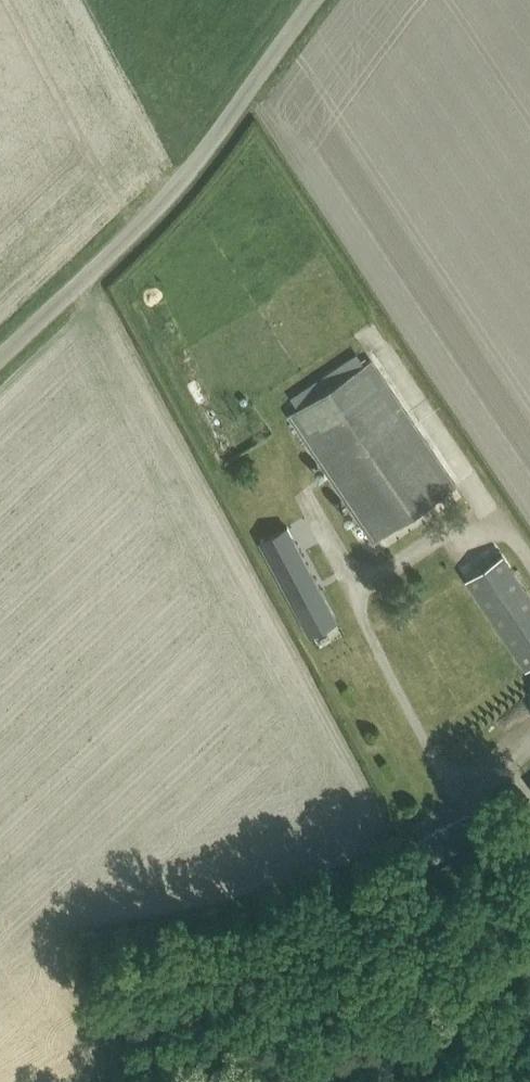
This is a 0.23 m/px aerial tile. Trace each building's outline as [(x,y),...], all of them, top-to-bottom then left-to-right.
[(289,417),(369,536),(374,544),(458,489),(373,361),(289,417)] [(261,547),(308,636),(333,623),(286,533),(261,547)] [(500,547),(460,569),(512,664),(529,654),(529,601),(500,547)]
